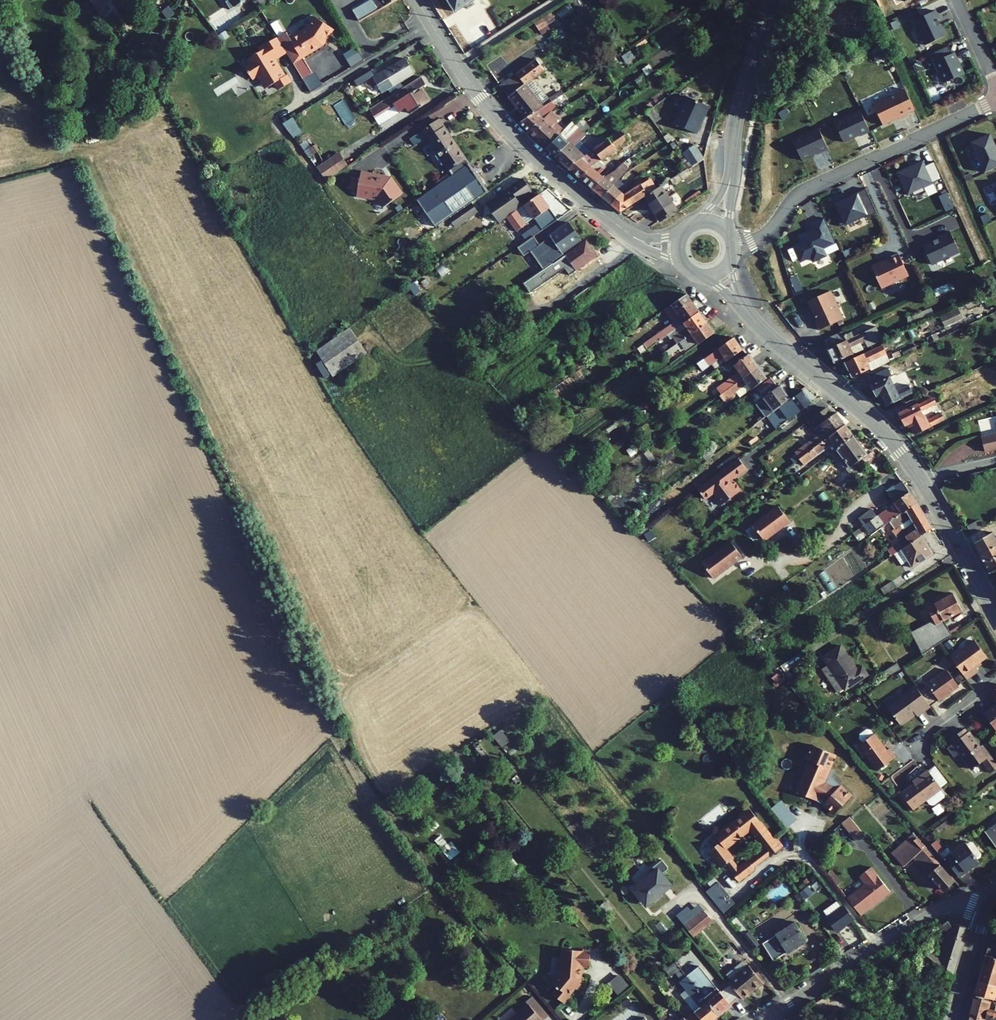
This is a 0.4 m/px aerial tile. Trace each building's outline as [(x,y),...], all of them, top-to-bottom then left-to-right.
[(100,15),(110,8),(105,0),(90,0),(100,15)] [(246,0),(228,0),(225,2),(230,10),(246,0)] [(258,8),(269,1),(268,0),(257,0),(254,2),(258,8)] [(395,0),(370,0),(352,10),(359,21),(395,0)] [(456,12),(465,6),(471,2),(474,0),(448,0),(456,12)] [(505,17),(508,9),(495,4),(492,12),(505,17)] [(162,12),(168,19),(173,14),(167,7),(162,12)] [(935,11),(913,20),(926,46),(945,35),(937,19),(939,19),(935,11)] [(534,23),(542,35),(550,30),(547,25),(555,20),(551,13),(534,23)] [(286,52),(302,79),(312,73),(302,57),(323,45),(333,29),(314,17),(307,28),(290,38),(286,32),(277,38),(286,52)] [(218,35),(222,41),(229,37),(225,31),(218,35)] [(277,38),(259,48),(261,52),(249,59),(252,64),(245,68),(251,78),(258,73),(266,87),(275,82),(279,89),(290,83),(280,66),(276,65),(273,59),(286,52),(277,38)] [(947,46),(932,53),(936,61),(934,62),(944,83),(963,74),(954,53),(951,54),(947,46)] [(363,59),(356,48),(345,55),(351,65),(363,59)] [(630,51),(622,56),(626,62),(634,57),(630,51)] [(414,74),(405,59),(376,75),(372,69),(354,80),(358,87),(366,82),(370,88),(377,84),(382,93),(414,74)] [(525,118),(543,106),(526,84),(533,79),(544,70),(537,60),(531,64),(500,86),(525,118)] [(315,72),(312,73),(302,79),(309,90),(322,83),(315,72)] [(641,76),(636,80),(640,86),(646,82),(641,76)] [(405,106),(410,114),(430,101),(421,88),(426,85),(422,78),(370,110),(375,118),(385,112),(392,117),(399,113),(399,110),(405,106)] [(551,102),(551,101),(533,79),(526,84),(543,106),(544,105),(551,102)] [(572,88),(564,94),(568,99),(576,93),(572,88)] [(914,110),(904,89),(872,104),(883,125),(898,117),(899,119),(908,114),(907,113),(914,110)] [(561,90),(549,98),(551,101),(563,94),(561,90)] [(678,125),(697,133),(709,107),(690,99),(678,125)] [(550,111),(551,112),(551,108),(554,105),(551,102),(544,105),(543,106),(525,118),(519,123),(528,131),(536,123),(537,124),(542,119),(550,111)] [(653,107),(646,112),(654,123),(661,118),(653,107)] [(869,131),(859,110),(834,122),(843,142),(859,134),(860,136),(869,131)] [(536,123),(528,131),(547,149),(560,135),(558,133),(562,129),(555,123),(559,119),(551,112),(550,111),(542,119),(537,124),(536,123)] [(282,123),(291,138),(301,132),(292,117),(282,123)] [(583,117),(575,124),(578,127),(583,132),(590,128),(583,117)] [(644,128),(637,119),(608,139),(615,148),(644,128)] [(471,203),(487,191),(439,120),(422,131),(436,151),(434,152),(441,164),(443,163),(452,176),(451,177),(437,186),(417,200),(421,205),(435,226),(438,225),(449,217),(471,203)] [(556,157),(569,143),(566,140),(573,134),(572,133),(578,127),(575,124),(573,122),(564,131),(560,135),(547,149),(556,157)] [(579,140),(585,134),(583,132),(578,127),(572,133),(573,134),(566,140),(569,143),(556,157),(568,169),(583,157),(591,152),(579,140)] [(828,149),(818,128),(792,141),(802,160),(811,155),(812,153),(816,152),(818,154),(828,149)] [(971,143),(984,173),(995,167),(995,148),(990,134),(971,143)] [(604,162),(602,160),(616,150),(615,148),(608,139),(591,152),(583,157),(568,169),(583,181),(604,162)] [(320,150),(316,145),(305,151),(309,157),(320,150)] [(684,153),(689,162),(692,166),(703,159),(695,146),(684,153)] [(326,180),(347,166),(338,153),(317,167),(326,180)] [(943,179),(934,161),(925,166),(923,162),(898,173),(908,195),(912,193),(914,196),(925,191),(924,188),(943,179)] [(608,166),(604,162),(583,181),(589,186),(599,174),(608,166)] [(692,166),(689,162),(681,167),(684,171),(688,168),(692,166)] [(629,168),(624,163),(604,178),(594,190),(603,198),(613,186),(618,179),(629,168)] [(437,186),(451,177),(448,173),(435,183),(437,186)] [(531,192),(522,179),(493,199),(506,217),(521,207),(517,201),(531,192)] [(613,186),(603,198),(612,205),(622,193),(627,187),(618,179),(613,186)] [(620,212),(656,189),(650,179),(624,195),(622,193),(612,205),(620,212)] [(661,222),(678,210),(661,186),(644,197),(661,222)] [(876,213),(865,189),(856,193),(856,195),(837,205),(840,212),(835,215),(839,226),(865,215),(867,217),(876,213)] [(557,220),(540,194),(521,207),(506,217),(506,218),(510,223),(513,228),(516,232),(526,224),(526,223),(534,218),(543,230),(557,220)] [(506,217),(493,199),(487,203),(500,222),(506,218),(506,217)] [(451,220),(456,227),(477,212),(471,203),(449,217),(451,220)] [(435,226),(421,205),(412,211),(427,233),(435,226)] [(451,220),(449,217),(438,225),(439,228),(451,220)] [(835,243),(824,218),(810,225),(812,230),(798,237),(801,243),(794,247),(801,261),(811,257),(813,262),(826,256),(822,249),(835,243)] [(581,240),(568,222),(549,235),(550,237),(539,244),(534,236),(518,248),(523,256),(530,252),(542,269),(553,262),(563,255),(562,253),(581,240)] [(939,239),(923,245),(931,265),(959,252),(950,232),(938,237),(939,239)] [(563,266),(569,274),(575,269),(576,270),(597,255),(586,240),(554,263),(553,262),(525,281),(530,290),(541,282),(539,280),(556,268),(557,270),(563,266)] [(908,276),(897,253),(886,258),(887,260),(871,268),(881,289),(908,276)] [(578,273),(563,284),(573,299),(588,288),(578,273)] [(493,288),(488,281),(482,285),(487,293),(493,288)] [(414,282),(408,286),(415,296),(421,292),(414,282)] [(950,290),(947,283),(933,289),(936,296),(950,290)] [(831,292),(838,304),(843,301),(837,289),(831,292)] [(830,291),(808,301),(816,320),(815,321),(819,330),(843,319),(830,291)] [(667,335),(699,312),(687,294),(665,309),(675,322),(644,344),(647,349),(667,335)] [(933,313),(931,309),(912,317),(914,322),(933,313)] [(962,318),(958,309),(940,318),(944,327),(962,318)] [(629,331),(637,325),(627,311),(619,317),(629,331)] [(699,312),(667,335),(671,339),(673,338),(677,343),(707,323),(699,312)] [(714,333),(707,323),(677,343),(662,354),(665,357),(678,348),(680,351),(689,345),(690,346),(697,342),(699,344),(714,333)] [(834,363),(863,349),(860,343),(864,342),(867,347),(882,340),(876,326),(853,337),(828,349),(834,363)] [(367,352),(350,328),(316,351),(333,376),(367,352)] [(853,337),(851,332),(844,335),(843,331),(824,340),(828,349),(853,337)] [(881,343),(881,346),(883,350),(891,346),(890,344),(900,339),(898,335),(881,343)] [(702,370),(713,363),(717,368),(743,350),(734,337),(697,363),(702,370)] [(640,354),(647,349),(644,344),(637,349),(640,354)] [(661,352),(668,348),(665,344),(659,349),(661,352)] [(883,350),(881,346),(845,363),(852,377),(870,368),(867,362),(885,354),(883,350)] [(721,394),(758,366),(749,354),(734,365),(738,372),(716,388),(721,394)] [(870,370),(888,361),(885,354),(867,362),(870,368),(870,370)] [(719,395),(725,402),(737,394),(739,397),(750,389),(751,390),(767,378),(758,366),(721,394),(719,395)] [(881,394),(886,405),(912,392),(908,384),(896,390),(890,377),(892,376),(888,368),(868,377),(876,396),(881,394)] [(770,377),(756,388),(764,398),(758,402),(767,415),(787,400),(789,398),(780,386),(778,387),(770,377)] [(812,402),(803,390),(788,402),(787,400),(767,415),(767,416),(777,429),(812,402)] [(900,413),(905,423),(910,421),(911,425),(915,433),(943,420),(940,414),(925,421),(920,410),(935,403),(932,398),(900,413)] [(832,416),(826,408),(808,421),(818,435),(794,453),(796,455),(791,458),(794,463),(799,459),(813,449),(845,425),(836,413),(832,416)] [(765,417),(760,411),(750,419),(755,424),(765,417)] [(823,450),(827,456),(830,454),(853,436),(845,425),(813,449),(799,459),(803,465),(823,450)] [(985,452),(995,449),(995,433),(981,437),(985,452)] [(849,474),(856,469),(852,464),(866,454),(853,436),(830,454),(837,463),(839,462),(845,469),(849,474)] [(630,457),(636,453),(631,446),(625,450),(630,457)] [(714,454),(707,447),(703,450),(710,458),(714,454)] [(703,450),(700,452),(706,460),(710,458),(703,450)] [(574,468),(576,471),(592,460),(590,457),(574,468)] [(644,465),(639,457),(632,462),(637,470),(644,465)] [(721,505),(741,490),(735,482),(732,485),(729,480),(734,477),(734,478),(746,469),(738,458),(697,489),(704,499),(713,493),(716,497),(715,498),(721,505)] [(799,459),(794,463),(798,469),(803,465),(799,459)] [(849,474),(845,469),(840,473),(841,475),(844,478),(849,474)] [(845,480),(844,478),(841,475),(834,480),(837,485),(845,480)] [(891,498),(887,501),(890,506),(909,492),(902,481),(894,486),(893,485),(886,491),(891,498)] [(905,510),(916,502),(909,492),(890,506),(884,510),(876,516),(863,525),(869,534),(880,526),(881,527),(888,522),(900,513),(905,510)] [(887,501),(881,505),(884,510),(890,506),(887,501)] [(900,513),(888,522),(893,529),(891,531),(897,539),(904,533),(901,529),(912,521),(916,529),(905,537),(905,538),(887,550),(891,556),(894,554),(900,550),(921,536),(932,529),(916,502),(905,510),(900,513)] [(764,540),(774,533),(773,531),(777,529),(778,530),(789,521),(778,506),(752,525),(764,540)] [(863,525),(876,516),(871,509),(858,518),(863,525)] [(967,526),(971,534),(982,528),(978,520),(967,526)] [(853,533),(861,527),(858,522),(850,529),(853,533)] [(864,537),(858,529),(853,533),(858,540),(864,537)] [(979,555),(995,546),(995,531),(986,536),(982,529),(969,536),(979,555)] [(904,563),(908,569),(911,567),(912,568),(933,554),(921,536),(900,550),(894,554),(901,565),(904,563)] [(701,563),(713,578),(722,571),(721,570),(725,567),(726,568),(742,557),(730,541),(701,563)] [(669,552),(662,544),(656,550),(664,557),(669,552)] [(855,546),(822,567),(835,587),(868,565),(855,546)] [(979,555),(984,563),(995,557),(995,546),(979,555)] [(894,560),(891,556),(880,563),(883,567),(894,560)] [(995,569),(995,557),(984,563),(989,572),(995,569)] [(896,587),(892,581),(881,589),(884,594),(896,587)] [(922,655),(951,635),(944,620),(961,610),(953,594),(927,608),(933,621),(910,633),(922,655)] [(957,626),(950,631),(951,635),(960,629),(957,626)] [(944,645),(949,650),(954,644),(949,639),(944,645)] [(950,658),(966,680),(978,671),(974,666),(987,657),(974,640),(950,658)] [(867,675),(862,667),(856,671),(853,666),(854,666),(840,646),(823,657),(828,665),(823,668),(839,692),(843,689),(844,690),(867,675)] [(805,659),(801,653),(782,666),(787,672),(805,659)] [(888,677),(900,669),(896,663),(884,671),(888,677)] [(775,670),(783,678),(789,674),(787,672),(782,666),(775,670)] [(938,700),(958,686),(947,670),(927,684),(938,700)] [(899,683),(901,678),(894,675),(892,680),(899,683)] [(955,679),(958,683),(964,678),(961,675),(955,679)] [(923,711),(930,706),(915,686),(887,707),(899,724),(921,708),(923,711)] [(983,714),(995,731),(995,704),(983,714)] [(877,770),(895,757),(889,748),(886,751),(870,730),(866,729),(859,734),(859,738),(862,743),(857,746),(863,755),(865,754),(877,770)] [(971,769),(989,756),(981,745),(979,747),(968,732),(967,733),(963,729),(950,738),(954,742),(947,746),(955,756),(959,753),(971,769)] [(502,747),(509,741),(500,730),(493,736),(502,747)] [(479,744),(474,748),(485,761),(490,757),(479,744)] [(835,754),(813,745),(807,760),(809,761),(795,791),(817,801),(818,798),(823,800),(824,802),(823,803),(835,814),(850,797),(839,786),(837,788),(825,782),(831,768),(829,768),(835,754)] [(989,756),(982,761),(985,766),(984,767),(990,774),(995,769),(995,765),(989,756)] [(947,782),(934,765),(928,771),(940,787),(947,782)] [(835,770),(831,768),(825,782),(837,788),(839,786),(840,786),(831,778),(835,770)] [(940,787),(928,771),(919,777),(920,779),(914,783),(901,793),(913,809),(925,800),(929,804),(933,805),(944,797),(944,795),(940,789),(941,788),(940,787)] [(444,790),(450,800),(455,796),(450,787),(444,790)] [(913,809),(901,793),(898,796),(910,812),(913,809)] [(781,800),(770,809),(786,829),(797,820),(781,800)] [(936,815),(943,811),(939,804),(932,809),(936,815)] [(773,839),(749,807),(740,814),(742,816),(715,836),(720,842),(708,851),(721,868),(727,864),(733,872),(732,873),(738,881),(754,869),(754,868),(749,862),(748,860),(738,868),(732,860),(733,858),(725,848),(750,829),(765,849),(770,855),(771,856),(783,847),(775,837),(773,839)] [(863,835),(849,817),(842,824),(855,841),(863,835)] [(949,823),(947,820),(937,827),(940,830),(949,823)] [(439,826),(435,821),(428,827),(432,832),(439,826)] [(995,846),(995,824),(986,832),(995,846)] [(895,857),(916,838),(912,834),(891,853),(895,857)] [(446,842),(440,835),(434,840),(440,848),(446,842)] [(916,838),(895,857),(903,866),(913,858),(942,891),(954,881),(916,838)] [(947,848),(944,850),(936,840),(930,844),(943,860),(944,858),(958,877),(979,862),(977,859),(980,857),(981,853),(973,842),(969,842),(966,844),(965,843),(951,853),(947,848)] [(441,849),(449,860),(459,852),(451,841),(441,849)] [(754,868),(770,855),(765,849),(749,862),(754,868)] [(508,862),(513,868),(517,864),(512,859),(508,862)] [(671,886),(661,874),(667,869),(667,867),(662,860),(649,870),(652,874),(651,875),(650,874),(636,885),(636,886),(633,889),(640,898),(642,897),(648,904),(652,901),(653,902),(662,895),(660,893),(663,891),(664,893),(669,888),(668,888),(671,886)] [(860,915),(890,892),(871,868),(860,877),(866,885),(847,899),(860,915)] [(827,873),(837,885),(841,882),(831,870),(827,873)] [(708,889),(727,912),(736,904),(718,882),(708,889)] [(813,893),(807,886),(800,892),(805,899),(813,893)] [(646,906),(648,904),(642,897),(640,898),(646,906)] [(597,908),(602,916),(613,909),(606,901),(597,908)] [(852,920),(843,906),(827,918),(836,931),(851,921),(852,920)] [(712,921),(703,910),(684,926),(693,936),(712,921)] [(948,933),(944,945),(962,951),(968,929),(966,927),(953,923),(950,919),(941,926),(948,933)] [(940,924),(936,921),(929,924),(932,929),(940,924)] [(773,960),(806,941),(795,922),(776,934),(776,935),(763,944),(773,960)] [(750,944),(755,940),(748,931),(743,935),(750,944)] [(754,949),(759,945),(755,940),(750,944),(754,949)] [(981,968),(995,972),(995,944),(989,942),(981,968)] [(605,951),(610,957),(618,950),(613,945),(605,951)] [(959,961),(962,951),(944,945),(941,955),(959,961)] [(581,970),(582,970),(582,966),(589,967),(590,951),(561,949),(560,972),(550,984),(557,990),(553,994),(564,1003),(570,996),(568,995),(574,988),(576,989),(580,983),(579,982),(580,981),(581,970)] [(953,979),(959,961),(941,955),(940,958),(929,950),(922,959),(941,975),(953,979)] [(894,955),(901,965),(906,961),(900,951),(894,955)] [(762,982),(748,965),(747,966),(743,961),(726,975),(730,980),(728,982),(730,985),(739,996),(740,997),(753,987),(754,989),(762,982)] [(680,968),(675,962),(665,970),(670,976),(674,973),(680,968)] [(730,1004),(739,996),(730,985),(721,993),(699,966),(686,976),(719,1016),(727,1009),(725,1007),(730,1004)] [(680,968),(674,973),(681,980),(686,976),(680,968)] [(995,986),(995,972),(981,968),(978,981),(995,986)] [(616,993),(627,984),(621,976),(610,985),(616,993)] [(695,1012),(685,1019),(714,1019),(719,1016),(686,976),(681,980),(679,982),(685,989),(700,1007),(695,1012)] [(974,994),(994,1000),(995,994),(995,986),(978,981),(974,994)] [(742,999),(754,989),(753,987),(740,997),(742,999)] [(700,1007),(685,989),(680,994),(695,1012),(700,1007)] [(987,1019),(991,1019),(993,1012),(988,1010),(990,1001),(973,996),(969,1014),(987,1019)] [(542,1019),(543,1019),(548,1016),(531,997),(526,1001),(528,1005),(542,1019)] [(628,998),(622,1003),(625,1008),(631,1003),(628,998)] [(528,1005),(510,1019),(542,1019),(528,1005)]
